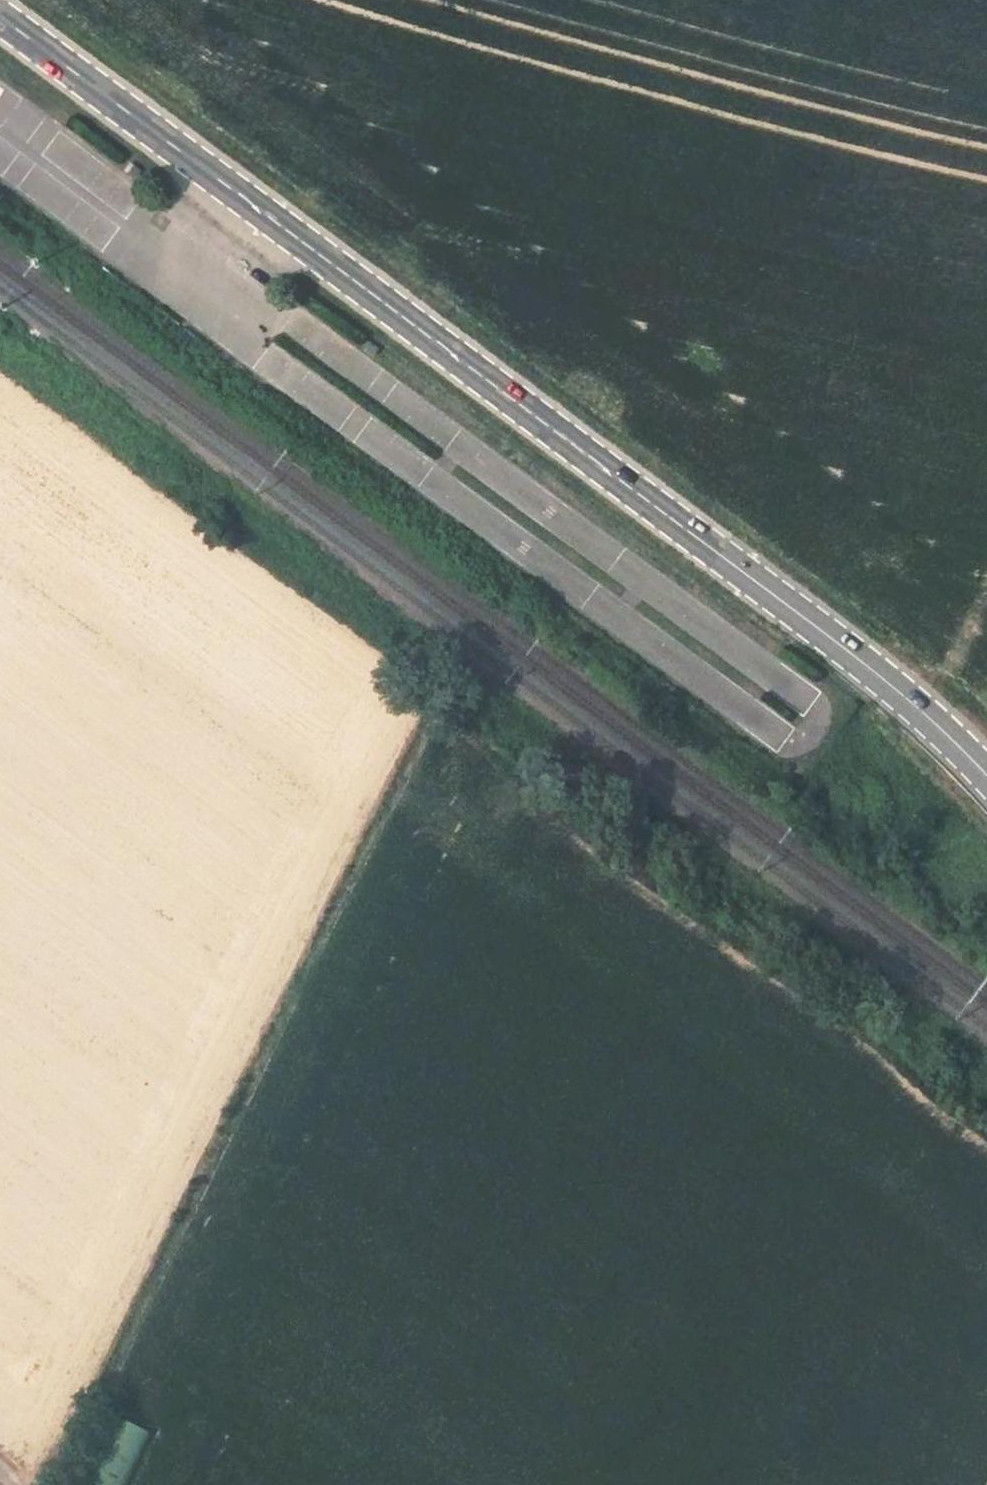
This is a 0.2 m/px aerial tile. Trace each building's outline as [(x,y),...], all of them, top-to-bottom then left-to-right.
[(143,1425),(114,1416),(91,1484),(123,1484),(143,1425)]
